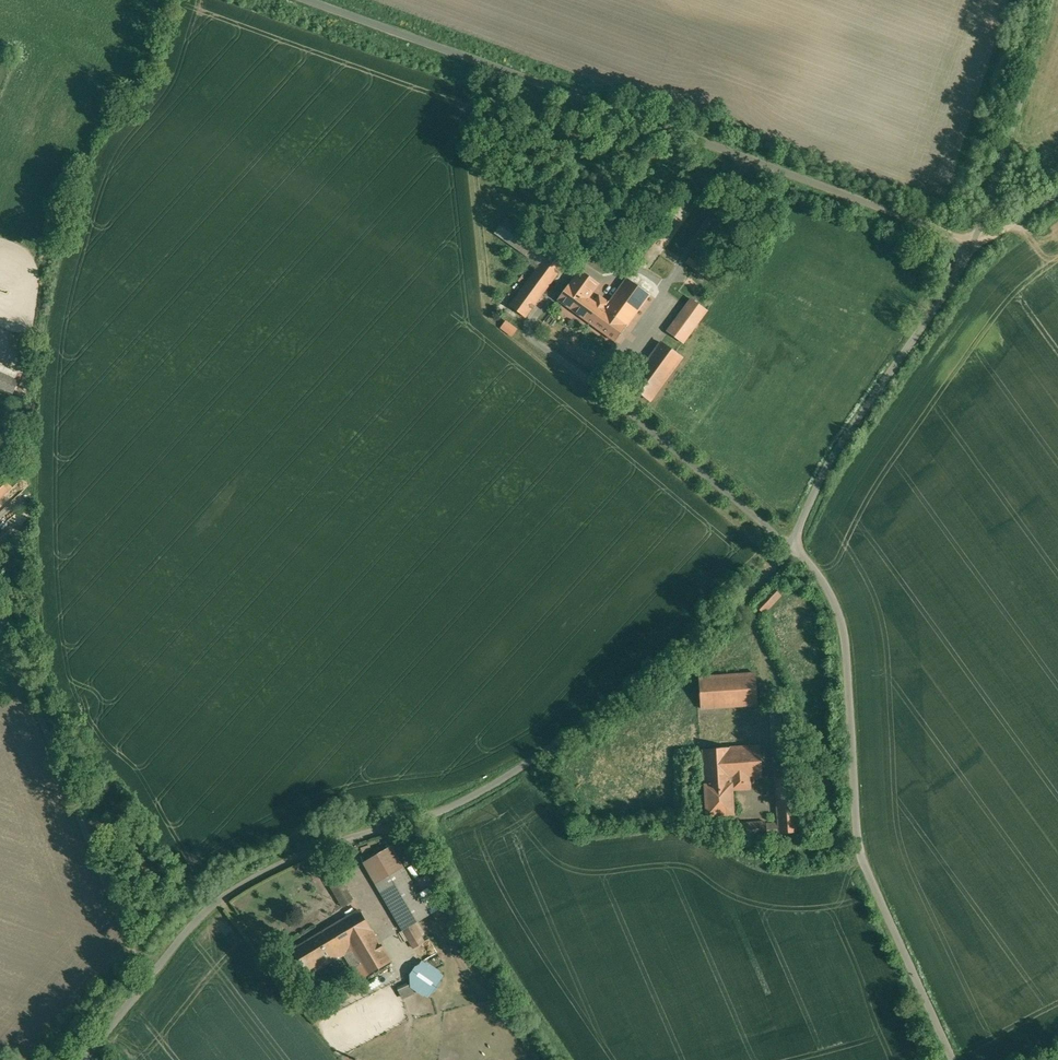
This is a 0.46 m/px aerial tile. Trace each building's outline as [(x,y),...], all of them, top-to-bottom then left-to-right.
[(566,263),(504,219),(495,232),(557,276),(566,263)] [(685,246),(677,240),(662,260),(671,266),(685,246)] [(611,265),(593,252),(587,259),(605,272),(611,265)] [(510,306),(525,317),(555,278),(540,267),(510,306)] [(598,284),(580,271),(559,300),(583,317),(593,302),(588,298),(598,284)] [(599,295),(583,317),(617,341),(649,295),(626,280),(610,303),(599,295)] [(692,300),(684,312),(670,332),(684,342),(706,310),(692,300)] [(683,359),(661,342),(631,381),(652,398),(683,359)] [(0,373),(0,387),(13,392),(18,381),(0,373)] [(0,448),(0,468),(10,458),(0,448)] [(0,479),(0,500),(13,487),(3,476),(0,479)] [(781,594),(773,587),(755,606),(763,614),(781,594)] [(755,674),(698,677),(699,707),(757,704),(755,674)] [(788,711),(770,712),(780,833),(799,831),(788,711)] [(761,746),(703,749),(705,784),(732,783),(732,789),(750,789),(749,778),(762,777),(761,746)] [(731,784),(706,785),(707,816),(733,814),(731,784)] [(765,822),(739,823),(740,836),(766,834),(765,822)] [(776,824),(767,824),(768,834),(777,833),(776,824)] [(381,830),(360,841),(414,940),(434,929),(381,830)] [(351,891),(335,859),(327,863),(343,895),(351,891)] [(389,955),(363,902),(327,920),(339,944),(352,938),(366,966),(389,955)] [(325,923),(294,937),(305,959),(336,944),(325,923)] [(360,977),(357,969),(340,978),(343,985),(360,977)] [(436,969),(413,976),(418,990),(441,982),(436,969)] [(405,998),(418,993),(414,984),(401,989),(405,998)]
